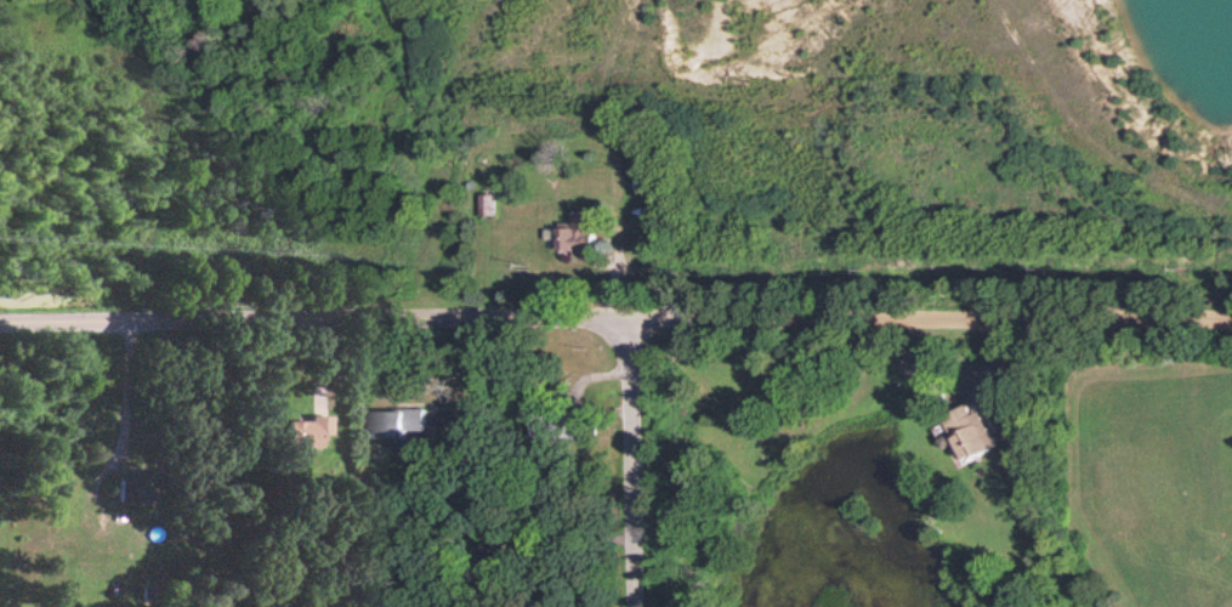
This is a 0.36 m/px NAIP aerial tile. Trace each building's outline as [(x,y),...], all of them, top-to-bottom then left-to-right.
[(557,249),(595,248),(594,209),(572,209),(572,226),(544,226),(545,238),(557,238),(557,249)] [(967,460),(997,447),(976,402),(946,416),(967,460)] [(393,436),(393,446),(418,445),(418,437),(410,437),(410,429),(427,429),(426,407),(377,408),(377,437),(393,436)] [(532,438),(554,439),(555,414),(533,413),(532,438)] [(282,419),(281,445),(314,446),(315,434),(324,434),(325,415),(303,414),(303,420),(282,419)] [(113,477),(112,502),(148,503),(149,478),(113,477)]
